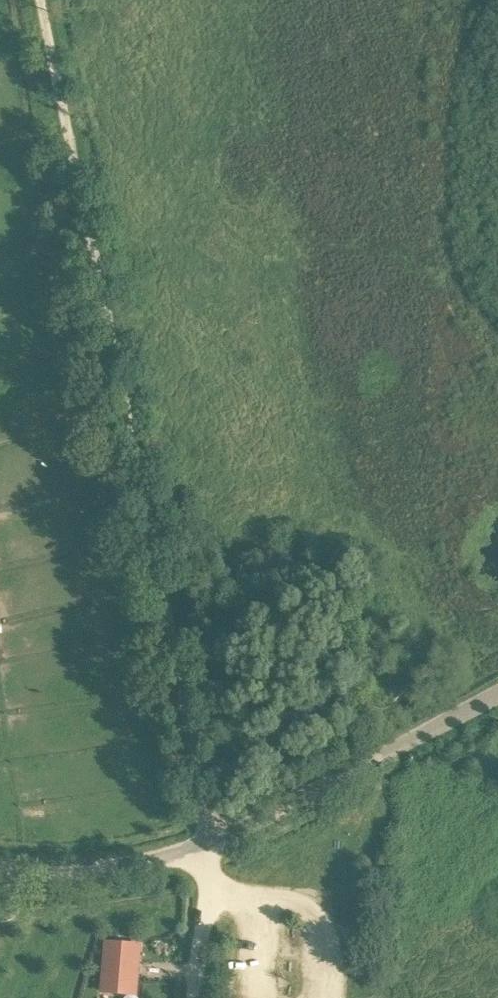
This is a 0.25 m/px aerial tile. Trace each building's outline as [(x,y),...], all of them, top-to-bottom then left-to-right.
[(106,943),(102,991),(135,994),(139,945),(106,943)]
